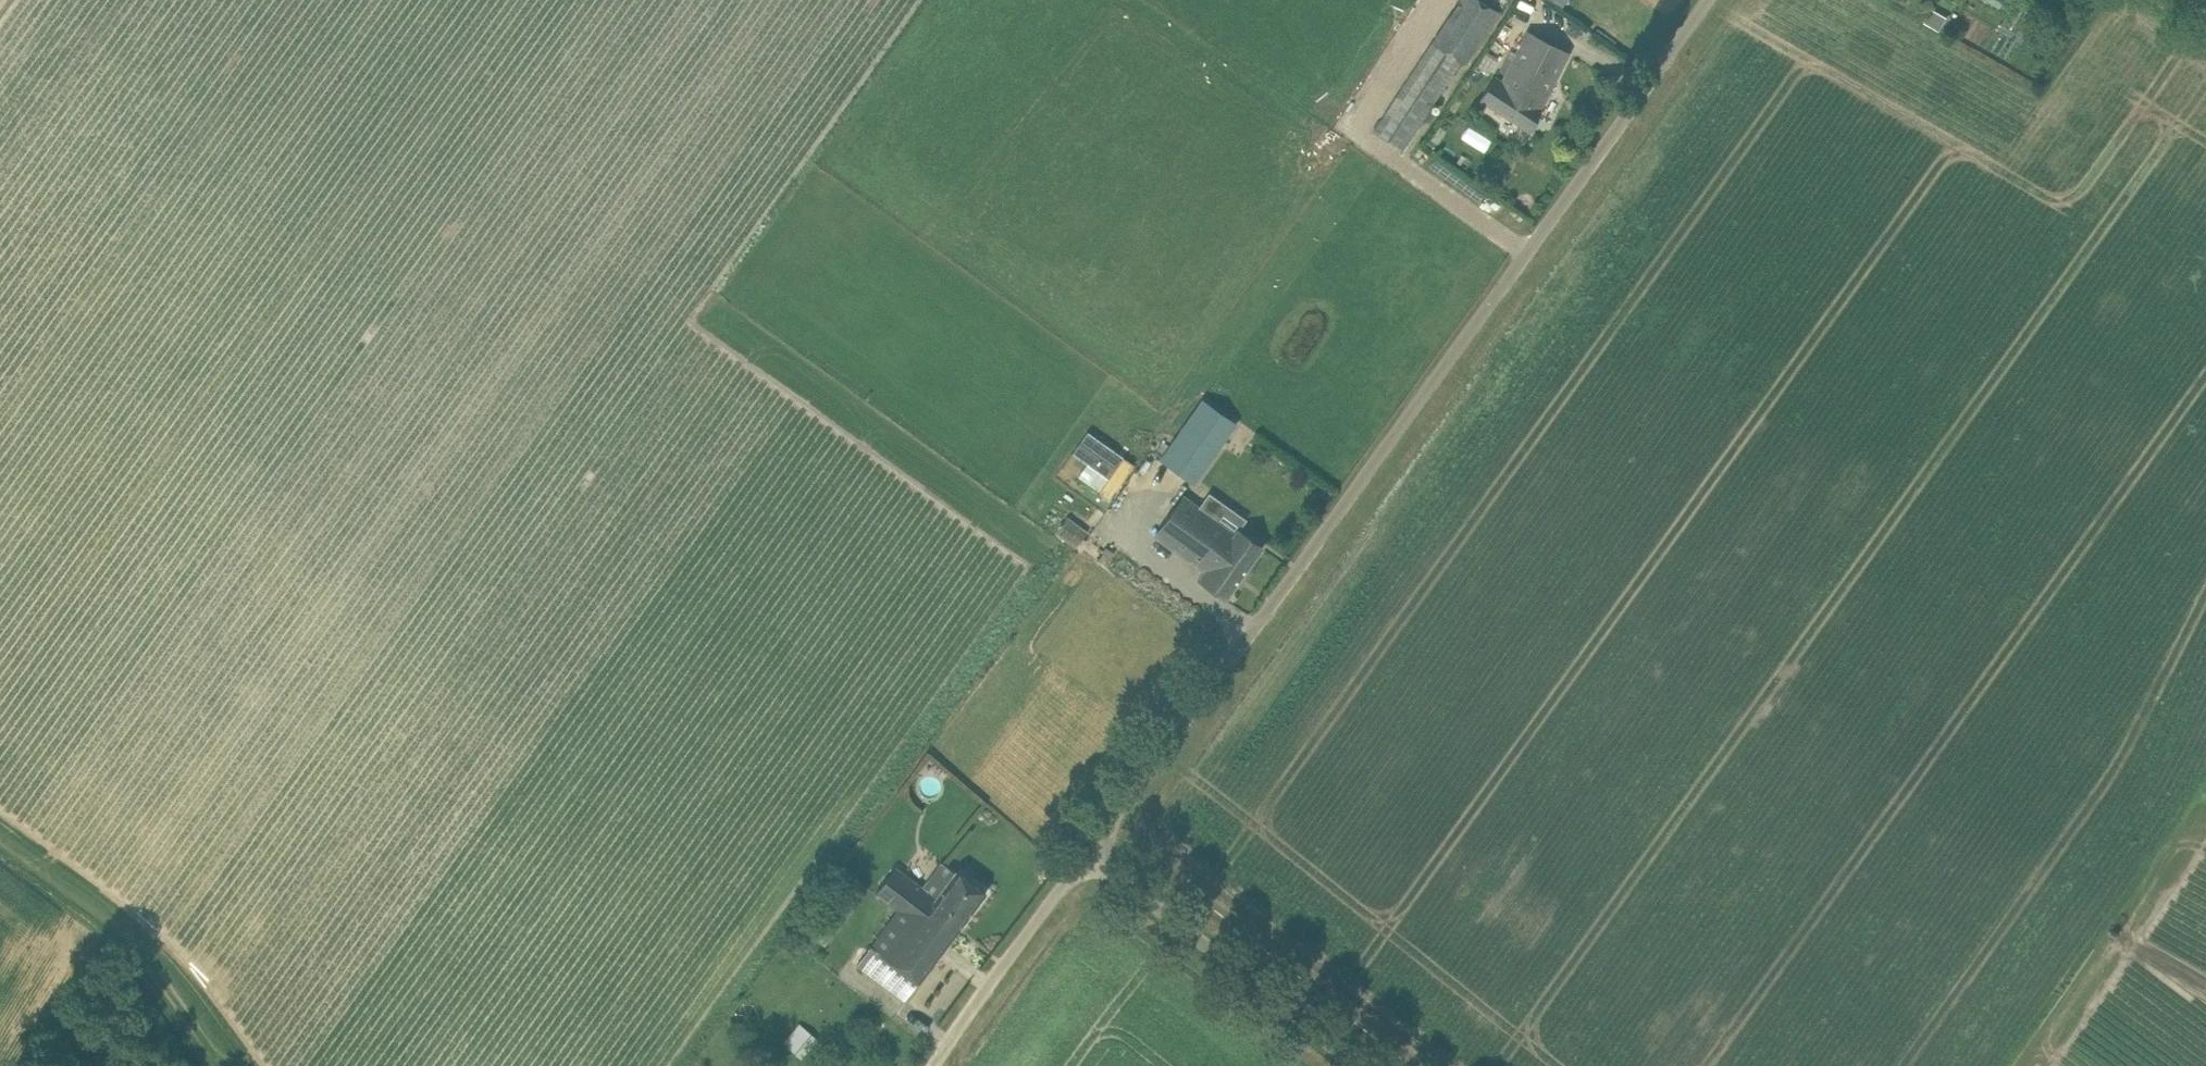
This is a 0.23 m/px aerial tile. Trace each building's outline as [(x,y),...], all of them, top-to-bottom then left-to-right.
[(1402,149),(1460,60),(1464,63),(1498,11),(1481,0),(1457,0),(1372,130),(1402,149)] [(1480,99),(1531,131),(1543,107),(1570,52),(1551,42),(1529,33),(1504,83),(1495,79),(1480,99)] [(1203,400),(1162,459),(1194,482),(1235,423),(1203,400)] [(1184,496),(1156,536),(1205,570),(1198,579),(1208,586),(1226,599),(1263,546),(1245,534),(1240,530),(1231,524),(1228,528),(1200,508),(1199,507),(1184,496)] [(1065,514),(1052,531),(1072,547),(1086,530),(1065,514)] [(901,907),(858,964),(906,1000),(986,892),(958,871),(939,896),(898,865),(879,891),(901,907)] [(799,1023),(784,1042),(803,1058),(819,1038),(799,1023)]
